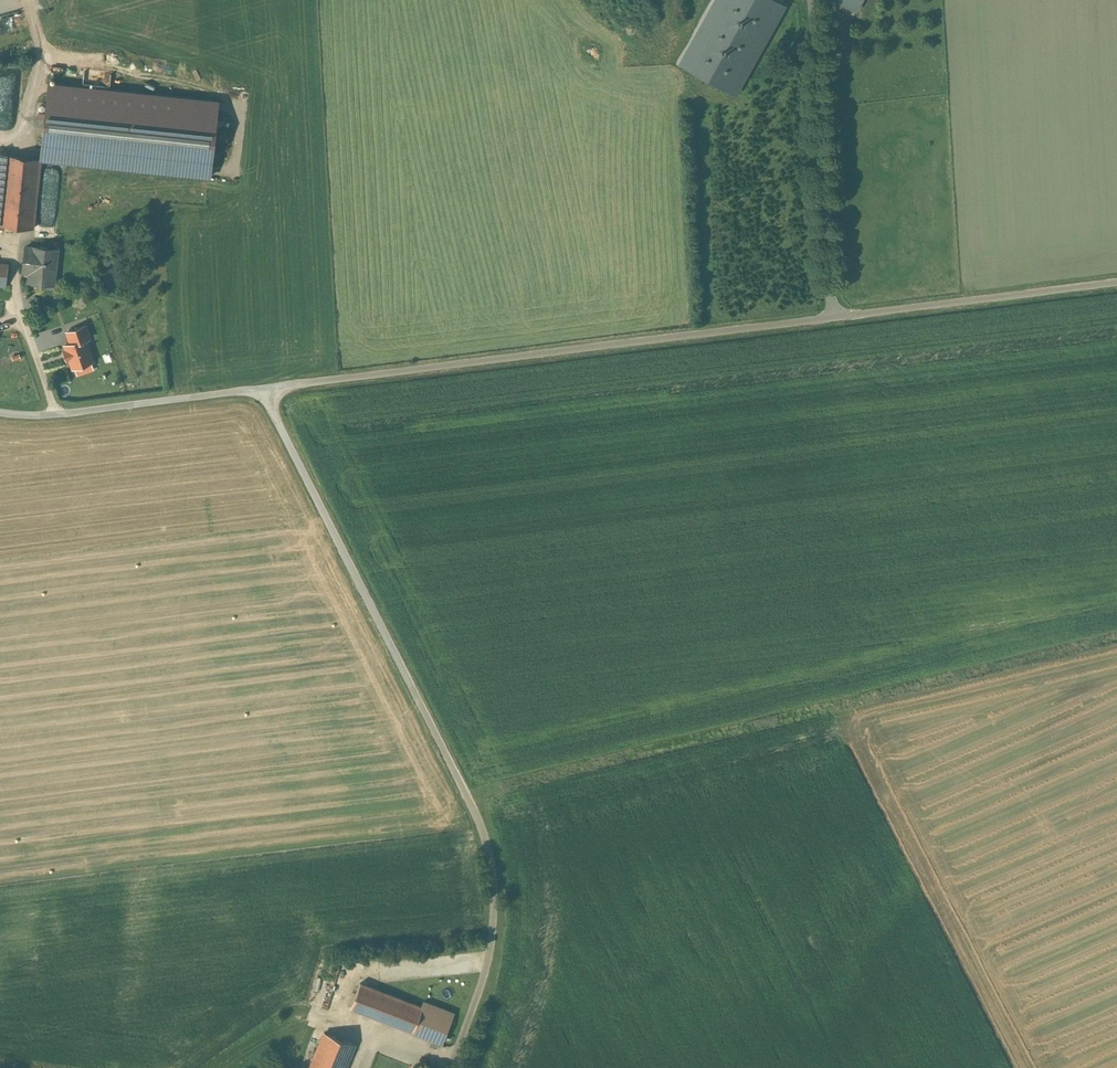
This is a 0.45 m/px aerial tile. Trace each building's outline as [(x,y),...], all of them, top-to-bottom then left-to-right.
[(786,6),(775,0),(713,0),(679,63),(737,95),(786,6)] [(857,8),(862,0),(842,0),(857,8)] [(221,177),(229,97),(54,80),(50,114),(46,159),(221,177)] [(1,105),(1,115),(18,114),(18,104),(1,105)] [(7,148),(0,218),(36,221),(42,152),(7,148)] [(137,212),(139,220),(150,217),(148,209),(137,212)] [(32,247),(25,246),(22,271),(30,271),(29,282),(53,284),(57,248),(33,245),(32,247)] [(84,338),(66,344),(65,344),(65,345),(66,345),(67,349),(65,350),(64,350),(63,350),(64,351),(66,358),(67,359),(70,358),(73,366),(73,367),(74,367),(92,361),(92,359),(92,360),(84,338)] [(360,982),(350,1008),(411,1032),(421,1005),(360,982)] [(421,1005),(411,1032),(442,1044),(454,1011),(424,999),(421,1005)] [(355,1044),(323,1032),(308,1067),(346,1067),(355,1044)]
